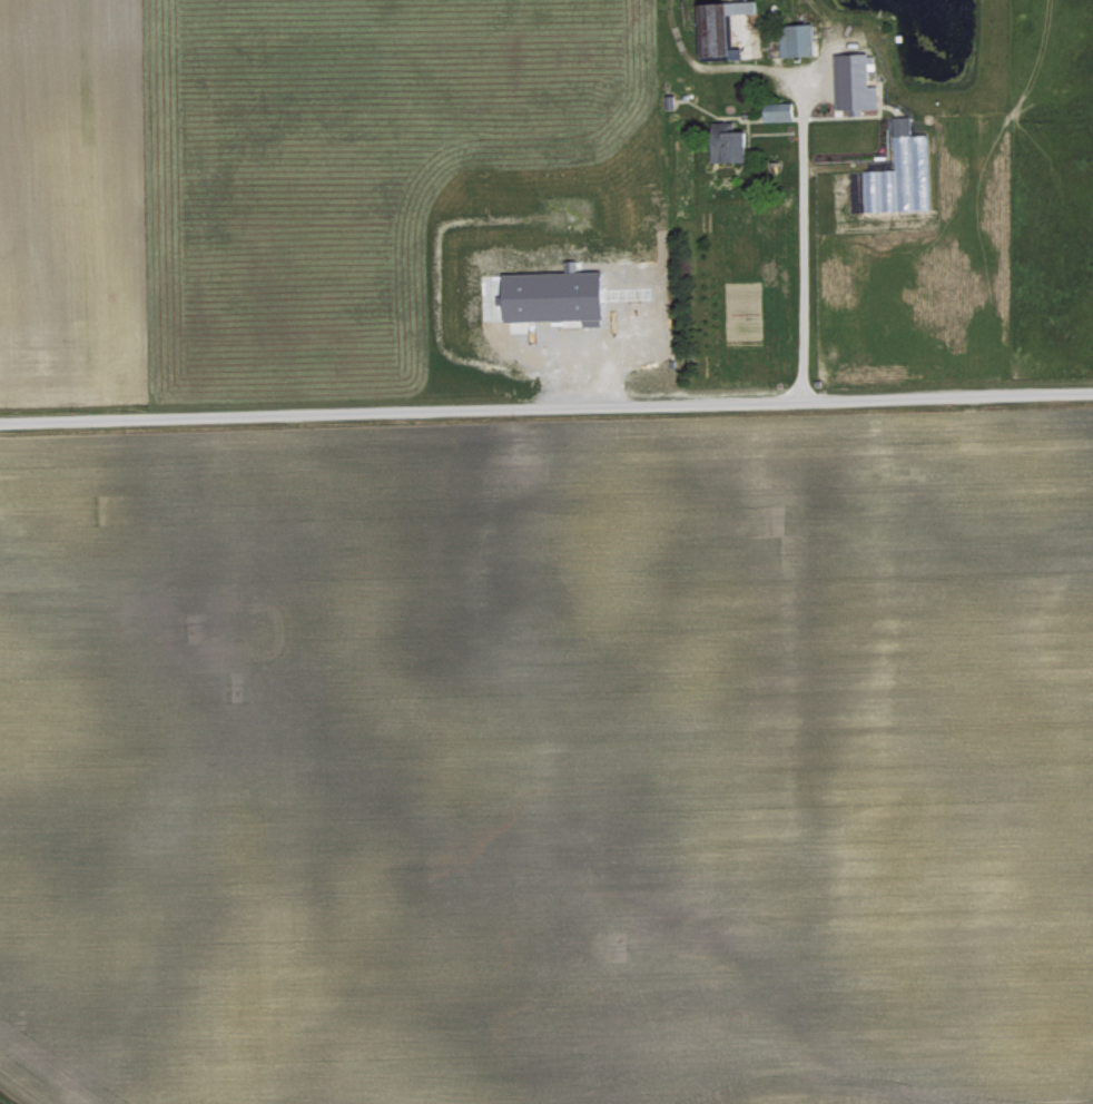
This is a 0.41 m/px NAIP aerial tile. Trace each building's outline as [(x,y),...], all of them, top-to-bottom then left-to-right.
[(702,54),(731,54),(731,11),(759,11),(759,0),(701,0),(702,54)] [(816,53),(814,22),(781,24),(782,54),(816,53)] [(835,53),(837,110),(864,109),(864,107),(880,106),(879,84),(871,84),(870,51),(835,53)] [(929,132),(911,133),(911,114),(892,115),(893,168),(862,169),(863,210),(931,208),(929,132)] [(749,160),(748,129),(725,129),(725,142),(716,143),(716,160),(749,160)] [(605,268),(505,271),(506,299),(504,299),(504,321),(607,319),(605,268)]
